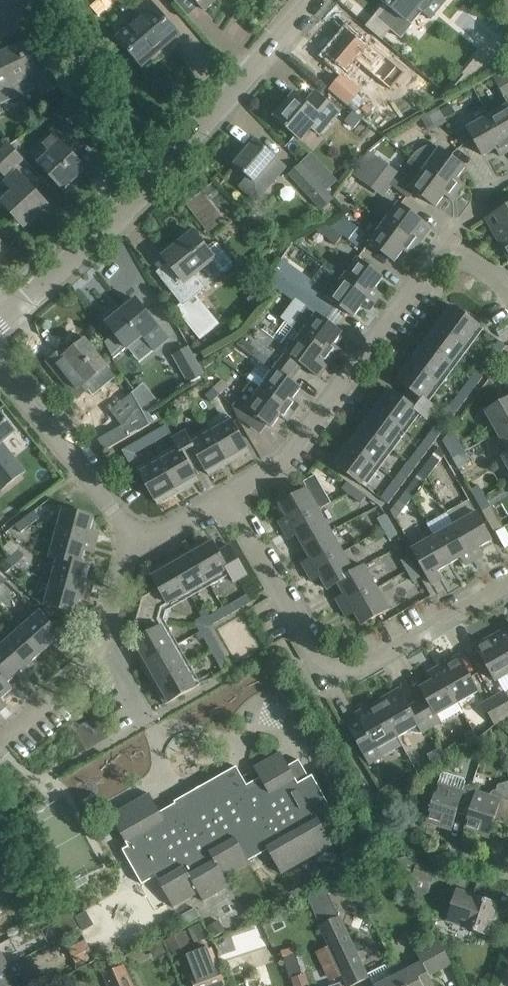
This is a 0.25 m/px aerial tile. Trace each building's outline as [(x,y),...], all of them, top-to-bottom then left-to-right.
[(142,17),(129,29),(125,28),(120,32),(121,36),(118,38),(120,40),(119,44),(124,49),(128,48),(142,65),(143,64),(141,61),(163,41),(166,44),(178,34),(172,27),(172,23),(168,18),(164,17),(149,0),(147,0),(135,10),(142,17)] [(205,10),(216,0),(196,0),(205,10)] [(407,21),(418,8),(431,18),(446,0),(381,0),(388,5),(377,18),(401,38),(412,25),(407,21)] [(350,30),(349,31),(328,56),(345,71),(358,55),(369,64),(377,54),(367,45),(350,30)] [(0,55),(0,57),(18,96),(36,87),(39,95),(59,86),(48,62),(37,68),(25,42),(0,55)] [(4,112),(1,104),(18,96),(0,57),(0,114),(4,112)] [(507,95),(507,67),(492,77),(504,97),(507,95)] [(330,89),(348,105),(361,89),(343,74),(330,89)] [(275,117),(290,130),(299,139),(310,126),(319,134),(338,111),(316,92),(306,102),(296,93),(275,117)] [(88,107),(80,96),(72,101),(80,112),(88,107)] [(450,104),(440,110),(445,118),(455,112),(450,104)] [(489,115),(507,149),(507,104),(489,115)] [(434,124),(445,118),(440,110),(430,116),(434,124)] [(468,127),(474,138),(483,156),(496,148),(501,156),(502,156),(500,153),(507,149),(489,115),(468,127)] [(51,152),(39,163),(64,189),(86,169),(69,150),(79,141),(62,123),(51,133),(54,136),(44,145),(51,152)] [(248,175),(239,185),(260,203),(290,168),(256,139),(245,152),(243,150),(235,158),(238,160),(235,164),(248,175)] [(0,152),(0,170),(5,175),(22,159),(9,144),(0,152)] [(416,154),(412,158),(456,190),(461,183),(463,185),(464,184),(457,179),(465,167),(435,145),(435,144),(430,145),(425,147),(420,150),(416,154)] [(360,162),(391,185),(400,174),(370,150),(360,162)] [(451,197),(456,190),(412,158),(409,162),(407,167),(405,173),(405,178),(405,184),(406,184),(436,206),(445,194),(452,200),(453,199),(451,197)] [(302,160),(289,172),(322,207),(333,197),(336,195),(335,195),(328,187),(302,160)] [(383,196),(391,185),(360,162),(353,172),(383,196)] [(2,202),(11,211),(24,226),(47,204),(34,190),(17,171),(5,182),(14,191),(2,202)] [(432,228),(408,210),(398,202),(383,222),(415,245),(420,239),(422,240),(432,228)] [(486,219),(493,232),(496,231),(501,239),(507,235),(507,206),(486,219)] [(343,235),(356,245),(365,232),(342,215),(327,223),(335,230),(335,229),(343,235)] [(410,253),(415,245),(383,222),(368,242),(395,261),(404,250),(411,255),(412,254),(410,253)] [(336,245),(343,235),(335,229),(335,230),(329,239),(336,245)] [(161,278),(174,294),(183,305),(206,287),(195,273),(211,260),(221,272),(225,272),(233,266),(233,262),(218,243),(214,242),(207,248),(194,232),(164,256),(174,268),(161,278)] [(357,258),(356,260),(347,253),(334,270),(374,300),(379,294),(381,296),(382,295),(374,289),(383,277),(357,258)] [(279,272),(302,290),(309,280),(286,262),(279,272)] [(368,308),(374,300),(334,270),(319,290),(354,316),(363,305),(370,310),(371,310),(368,308)] [(294,299),(302,290),(279,272),(271,282),(294,299)] [(117,306),(105,316),(109,321),(107,323),(115,333),(105,342),(114,358),(127,347),(127,348),(129,348),(144,335),(155,350),(169,339),(149,314),(136,299),(121,311),(117,306)] [(333,462),(349,474),(363,484),(417,411),(428,419),(437,408),(425,399),(480,326),(451,304),(395,379),(409,388),(401,398),(388,388),(333,462)] [(302,333),(333,356),(338,349),(340,351),(341,350),(333,344),(342,333),(308,307),(293,326),(302,333)] [(283,345),(256,325),(247,336),(274,356),(283,345)] [(327,363),(333,356),(302,333),(287,352),(281,360),(297,372),(303,364),(318,376),(327,364),(329,366),(330,365),(327,363)] [(266,366),(274,356),(247,336),(236,344),(266,366)] [(88,389),(85,384),(107,366),(86,339),(63,357),(60,353),(48,362),(77,398),(88,389)] [(499,340),(491,350),(499,356),(506,346),(499,340)] [(190,383),(204,375),(188,348),(174,356),(190,383)] [(499,356),(491,350),(484,360),(491,365),(499,356)] [(260,388),(292,411),(297,404),(299,406),(300,405),(292,399),(301,388),(291,380),(297,372),(281,360),(275,368),(260,388)] [(484,360),(477,370),(484,375),(491,365),(484,360)] [(114,361),(108,366),(115,375),(120,371),(114,361)] [(484,375),(477,370),(469,380),(477,385),(484,375)] [(214,386),(221,393),(229,386),(217,372),(208,380),(214,386)] [(469,380),(462,390),(469,395),(477,385),(469,380)] [(204,396),(210,403),(221,393),(214,386),(204,396)] [(246,407),(256,415),(272,427),(281,415),(288,421),(289,420),(286,418),(292,411),(260,388),(246,407)] [(469,395),(462,390),(455,399),(462,405),(469,395)] [(455,399),(447,409),(455,415),(462,405),(455,399)] [(496,405),(485,412),(497,433),(507,427),(507,399),(496,405)] [(98,439),(105,451),(150,425),(139,407),(135,410),(125,423),(98,439)] [(455,415),(447,409),(440,419),(447,425),(455,415)] [(2,488),(24,471),(1,443),(16,432),(0,412),(0,486),(2,488)] [(440,419),(433,429),(440,435),(447,425),(440,419)] [(232,420),(192,443),(185,431),(173,438),(180,450),(140,472),(158,504),(199,481),(191,467),(201,461),(209,475),(250,452),(232,420)] [(166,425),(164,426),(157,430),(162,438),(171,433),(166,425)] [(497,433),(507,453),(507,427),(497,433)] [(440,435),(433,429),(425,439),(433,444),(440,435)] [(157,430),(148,435),(153,443),(162,438),(157,430)] [(443,440),(453,458),(461,453),(449,432),(443,440)] [(144,448),(153,443),(148,435),(139,440),(144,448)] [(425,439),(418,449),(425,454),(433,444),(425,439)] [(135,453),(144,448),(139,440),(130,445),(135,453)] [(130,445),(122,450),(128,460),(136,455),(135,453),(130,445)] [(428,477),(444,455),(439,447),(421,471),(428,477)] [(425,454),(418,449),(411,459),(418,464),(425,454)] [(461,453),(453,458),(459,469),(467,464),(461,453)] [(128,460),(134,471),(142,466),(136,455),(128,460)] [(411,459),(403,469),(411,474),(418,464),(411,459)] [(411,474),(403,469),(396,478),(403,484),(411,474)] [(407,504),(412,498),(428,477),(421,471),(400,499),(407,504)] [(396,478),(389,488),(396,494),(403,484),(396,478)] [(367,495),(347,481),(342,488),(361,503),(367,495)] [(471,490),(476,500),(484,495),(479,485),(471,490)] [(308,488),(296,495),(279,504),(287,517),(279,522),(279,523),(282,521),(286,529),(320,509),(308,488)] [(396,494),(389,488),(381,498),(388,504),(396,494)] [(491,506),(484,495),(476,500),(483,511),(491,506)] [(63,508),(57,532),(94,542),(96,534),(99,535),(99,534),(90,531),(94,517),(63,508)] [(320,509),(286,529),(290,536),(288,538),(288,539),(297,534),(303,546),(331,530),(320,509)] [(34,510),(25,518),(30,525),(40,518),(34,511),(34,510)] [(476,512),(455,524),(474,558),(481,553),(483,556),(479,547),(492,540),(476,512)] [(377,518),(383,529),(391,524),(385,514),(377,518)] [(21,532),(30,525),(25,518),(15,525),(21,532)] [(397,535),(391,524),(383,529),(389,539),(397,535)] [(455,524),(434,536),(450,564),(462,557),(467,565),(466,562),(474,558),(455,524)] [(504,550),(507,548),(507,536),(503,527),(493,533),(504,550)] [(331,530),(303,546),(311,559),(302,563),(303,564),(305,563),(310,570),(344,551),(331,530)] [(57,532),(50,555),(89,566),(89,565),(81,563),(85,550),(94,553),(94,551),(91,551),(94,542),(57,532)] [(412,548),(433,584),(434,584),(432,581),(439,577),(441,580),(442,579),(437,571),(450,564),(434,536),(412,548)] [(211,538),(191,550),(209,581),(228,570),(229,570),(219,552),(211,538)] [(235,582),(239,580),(247,575),(230,545),(219,552),(229,570),(228,570),(235,582)] [(7,572),(10,569),(25,556),(19,549),(1,565),(7,572)] [(171,561),(189,593),(209,581),(191,550),(171,561)] [(344,551),(310,570),(314,578),(311,579),(312,580),(320,576),(327,588),(366,567),(365,566),(355,571),(344,551)] [(89,566),(50,555),(50,557),(58,559),(52,581),(89,591),(91,582),(94,583),(94,582),(85,580),(89,566)] [(401,560),(407,570),(415,566),(409,555),(401,560)] [(171,561),(151,572),(169,604),(189,593),(171,561)] [(421,576),(415,566),(407,570),(413,581),(421,576)] [(366,567),(327,588),(328,589),(338,583),(345,595),(336,599),(337,600),(340,599),(344,606),(377,587),(366,567)] [(131,644),(162,627),(158,620),(161,608),(169,604),(151,572),(151,573),(157,585),(139,595),(131,624),(142,627),(147,635),(131,644)] [(89,591),(52,581),(45,604),(76,613),(80,598),(89,601),(89,600),(86,599),(89,591)] [(390,609),(377,587),(344,606),(348,614),(346,615),(346,616),(354,612),(362,625),(390,609)] [(213,624),(251,602),(247,594),(196,622),(223,671),(231,667),(206,623),(212,620),(213,624)] [(22,628),(42,652),(53,642),(59,649),(60,649),(58,646),(64,641),(66,643),(67,642),(40,612),(22,628)] [(131,644),(143,664),(173,647),(162,627),(131,644)] [(504,629),(506,631),(498,636),(507,654),(507,627),(504,629)] [(22,628),(4,644),(29,673),(35,667),(37,669),(38,668),(32,661),(42,652),(22,628)] [(496,682),(507,675),(507,654),(498,636),(491,640),(489,637),(476,645),(496,682)] [(0,648),(0,676),(12,690),(12,689),(7,683),(17,674),(23,681),(24,680),(22,678),(29,673),(4,644),(0,648)] [(143,664),(154,684),(184,667),(173,647),(143,664)] [(457,704),(479,692),(458,655),(445,663),(446,665),(438,670),(457,704)] [(166,704),(196,687),(184,667),(154,684),(166,704)] [(428,700),(419,705),(432,728),(441,723),(444,724),(462,714),(457,704),(438,670),(431,674),(430,671),(429,672),(433,680),(420,687),(428,700)] [(4,704),(6,707),(7,706),(1,699),(12,690),(0,676),(0,708),(4,704)] [(386,699),(378,704),(398,739),(410,732),(410,733),(420,735),(432,728),(419,705),(411,710),(399,688),(385,696),(386,699)] [(493,697),(505,718),(507,717),(507,699),(504,692),(493,697)] [(494,724),(505,718),(493,697),(483,703),(494,724)] [(379,750),(398,739),(378,704),(371,708),(370,705),(369,706),(370,708),(357,715),(361,721),(349,727),(370,764),(383,757),(379,750)] [(445,752),(450,760),(461,753),(456,745),(445,752)] [(199,894),(204,902),(231,887),(226,879),(251,865),(249,862),(269,851),(283,875),(334,846),(316,814),(330,806),(329,805),(328,805),(312,777),(313,776),(313,775),(309,777),(299,759),(289,765),(281,752),(280,752),(281,754),(257,768),(255,766),(254,767),(268,790),(261,794),(258,789),(248,795),(244,788),(248,786),(237,766),(236,767),(239,772),(213,787),(210,783),(176,802),(176,801),(175,801),(178,807),(163,816),(150,793),(149,794),(150,795),(113,816),(112,815),(111,815),(128,846),(123,849),(143,885),(156,877),(174,908),(199,894)] [(450,760),(445,752),(435,757),(440,765),(450,760)] [(478,792),(479,790),(465,785),(466,781),(465,779),(444,772),(442,774),(439,783),(438,783),(426,822),(452,830),(457,812),(468,816),(477,792),(478,792)] [(390,782),(379,789),(386,801),(397,794),(397,793),(390,782)] [(507,823),(507,782),(499,785),(497,791),(494,790),(491,793),(490,796),(478,792),(477,792),(468,816),(464,830),(489,838),(495,820),(506,824),(507,823)] [(414,877),(432,883),(436,869),(418,864),(414,877)] [(12,891),(1,878),(0,879),(0,900),(12,891)] [(348,985),(353,985),(359,983),(368,979),(361,966),(338,917),(339,916),(327,890),(308,899),(321,925),(319,926),(329,947),(343,976),(348,985)] [(458,891),(451,910),(448,919),(465,925),(464,927),(487,935),(497,904),(458,891)] [(79,929),(70,911),(68,908),(54,916),(65,936),(79,929)] [(74,917),(82,931),(95,925),(87,910),(74,917)] [(222,925),(219,920),(208,926),(214,938),(226,932),(222,925)] [(200,923),(189,929),(189,930),(191,933),(193,939),(196,944),(207,939),(200,923)] [(169,943),(175,955),(195,946),(190,934),(169,943)] [(443,946),(438,936),(413,948),(421,963),(405,971),(400,961),(393,964),(404,985),(435,985),(429,975),(452,964),(443,946)] [(161,942),(149,948),(151,951),(153,956),(157,957),(166,953),(163,945),(161,942)] [(195,974),(191,976),(195,985),(226,985),(219,966),(216,967),(208,947),(187,955),(195,974)] [(9,966),(0,950),(0,971),(9,966)] [(297,955),(284,958),(289,974),(302,971),(297,955)] [(100,968),(103,974),(104,973),(110,985),(132,985),(120,958),(100,968)] [(9,966),(0,971),(0,985),(46,985),(39,974),(19,985),(15,977),(22,973),(16,962),(9,966)] [(393,964),(386,968),(391,978),(376,985),(404,985),(393,964)] [(292,978),(295,985),(310,985),(306,973),(292,978)]
